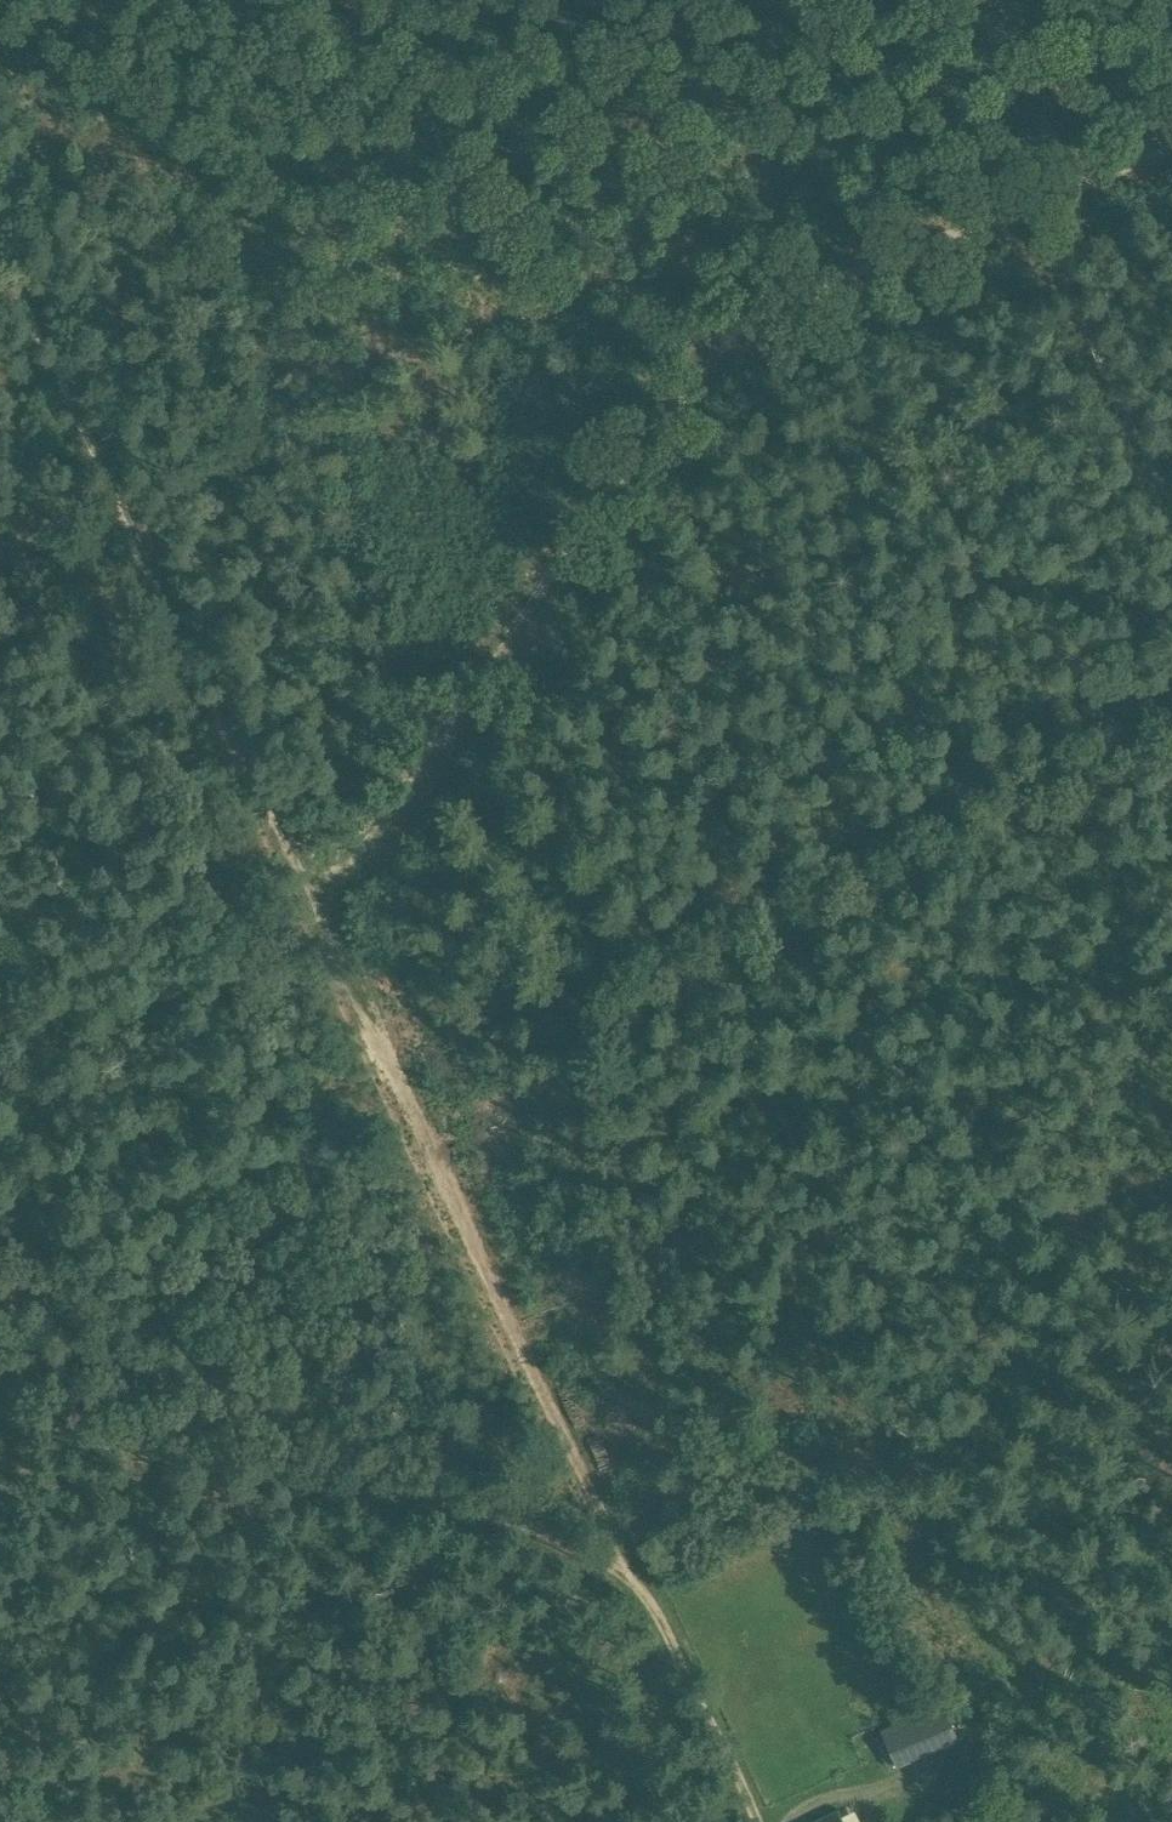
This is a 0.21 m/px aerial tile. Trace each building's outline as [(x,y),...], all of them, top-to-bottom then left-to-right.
[(881,1731),(887,1746),(897,1769),(959,1742),(943,1704),(881,1731)] [(838,1812),(817,1821),(843,1821),(838,1812)]
